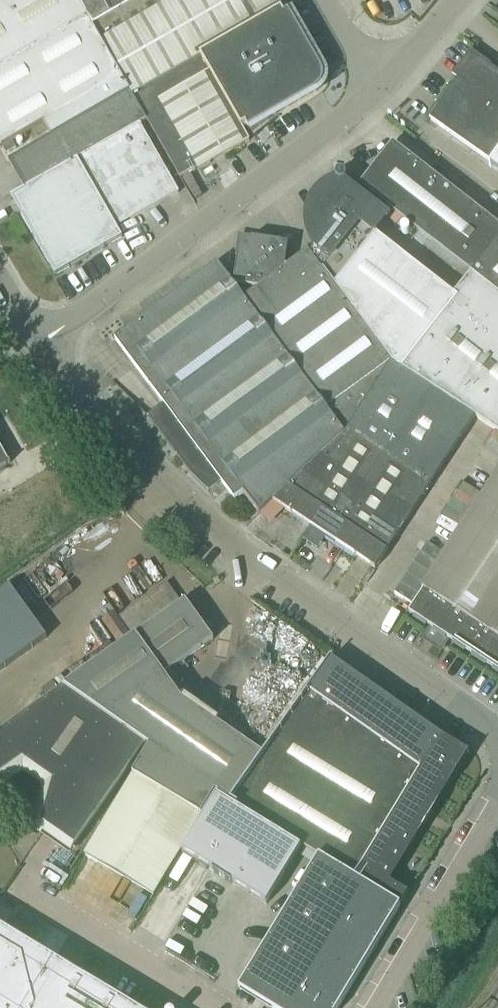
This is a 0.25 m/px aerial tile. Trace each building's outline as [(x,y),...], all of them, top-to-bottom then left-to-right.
[(0,1),(0,149),(43,124),(51,139),(61,133),(131,94),(92,24),(78,0),(2,0),(0,1)] [(92,24),(131,94),(146,120),(178,177),(179,179),(180,178),(182,177),(197,168),(198,171),(199,170),(210,164),(223,157),(249,142),(243,131),(244,131),(202,57),(284,10),(284,9),(286,8),(281,0),(78,0),(92,24)] [(284,10),(202,57),(244,131),(247,129),(248,131),(316,92),(318,91),(319,90),(320,89),(321,88),(322,87),(322,85),(323,84),(324,83),(324,81),(324,80),(324,78),(324,77),(324,75),(323,74),(323,72),(322,71),(288,12),(286,14),(284,10)] [(475,57),(430,121),(497,168),(497,73),(475,57)] [(131,94),(61,133),(118,230),(180,194),(172,180),(139,124),(146,120),(131,94)] [(51,139),(8,164),(23,190),(10,197),(55,276),(122,237),(118,230),(61,133),(51,139)] [(361,187),(471,273),(479,280),(497,294),(497,226),(482,214),(393,145),(361,187)] [(319,190),(318,190),(344,210),(376,235),(390,217),(345,182),(346,182),(346,181),(346,180),(346,179),(347,179),(347,178),(346,178),(346,177),(346,176),(346,175),(345,175),(345,174),(344,174),(344,173),(343,173),(342,173),(341,173),(340,173),(339,173),(338,173),(338,174),(337,174),(336,175),(336,176),(335,176),(335,177),(335,178),(335,179),(335,180),(334,180),(332,181),(331,182),(329,182),(328,183),(326,184),(325,185),(324,186),(322,187),(321,188),(320,189),(319,190)] [(304,221),(304,223),(304,224),(305,226),(305,228),(305,229),(305,231),(305,232),(306,234),(306,235),(307,237),(307,238),(308,240),(308,241),(309,243),(310,244),(311,246),(311,247),(313,250),(310,252),(395,367),(401,371),(457,301),(454,298),(455,297),(453,296),(376,235),(344,210),(318,190),(317,191),(316,192),(315,193),(314,194),(313,196),(312,197),(311,198),(311,200),(310,201),(309,203),(308,204),(308,206),(307,207),(307,209),(306,210),(305,213),(305,215),(305,216),(305,218),(304,220),(304,221)] [(128,333),(115,342),(134,368),(159,402),(221,484),(231,497),(235,503),(244,496),(260,517),(274,505),(305,476),(320,462),(335,447),(346,437),(348,433),(359,416),(370,399),(380,382),(391,365),(390,364),(309,253),(285,270),(289,246),(253,241),(240,251),(235,288),(219,268),(218,266),(205,275),(128,333)] [(401,371),(475,421),(476,419),(497,433),(497,294),(479,280),(471,273),(453,296),(455,297),(454,298),(457,301),(401,371)] [(391,365),(380,382),(464,437),(475,421),(401,371),(395,367),(391,365)] [(380,382),(370,399),(454,453),(464,437),(380,382)] [(370,399),(359,416),(443,470),(454,453),(370,399)] [(359,416),(348,433),(432,487),(443,470),(359,416)] [(346,437),(335,447),(421,504),(432,487),(348,433),(346,437)] [(11,465),(0,446),(0,471),(11,465)] [(335,447),(320,462),(410,520),(421,504),(335,447)] [(320,462),(305,476),(330,492),(368,517),(399,537),(410,520),(320,462)] [(408,614),(430,628),(431,629),(440,635),(436,640),(434,643),(435,643),(444,650),(450,641),(497,673),(497,472),(449,547),(444,554),(437,564),(430,575),(424,585),(421,589),(423,591),(409,614),(408,614)] [(305,476),(274,505),(311,529),(312,529),(323,512),(319,509),(330,492),(305,476)] [(311,529),(304,540),(313,545),(318,537),(323,540),(325,538),(346,552),(368,517),(330,492),(319,509),(323,512),(312,529),(311,529)] [(368,517),(346,552),(374,570),(376,571),(399,537),(368,517)] [(427,543),(420,553),(437,564),(444,554),(427,543)] [(420,553),(414,564),(430,575),(437,564),(420,553)] [(414,564),(407,574),(424,585),(430,575),(414,564)] [(407,574),(401,584),(417,595),(421,589),(424,585),(407,574)] [(181,604),(167,583),(117,619),(132,639),(181,604)] [(401,584),(394,593),(411,604),(417,595),(401,584)] [(47,638),(10,587),(0,595),(0,672),(47,638)] [(156,750),(171,761),(217,794),(218,794),(231,803),(263,756),(204,716),(181,700),(164,676),(213,641),(185,601),(181,604),(132,639),(64,687),(118,724),(145,743),(145,742),(153,748),(156,750)] [(441,791),(417,776),(425,761),(420,758),(327,692),(344,668),(330,658),(263,756),(231,803),(258,820),(319,857),(238,989),(269,1007),(338,1007),(347,993),(407,894),(387,881),(422,823),(425,825),(432,813),(429,811),(441,791)] [(437,733),(344,668),(327,692),(420,758),(437,733)] [(118,724),(64,687),(0,733),(0,786),(23,770),(44,785),(35,820),(46,828),(118,724)] [(72,846),(145,743),(118,724),(46,828),(72,846)] [(469,753),(443,737),(437,733),(420,758),(425,761),(417,776),(441,791),(464,753),(468,756),(469,753)] [(217,794),(171,761),(156,750),(153,748),(87,856),(155,897),(217,794)] [(218,797),(183,854),(213,873),(232,885),(232,884),(266,905),(301,849),(218,797)] [(4,925),(10,916),(0,910),(0,922),(4,925)] [(128,1006),(94,985),(66,968),(0,928),(0,1007),(132,1007),(128,1006)]
